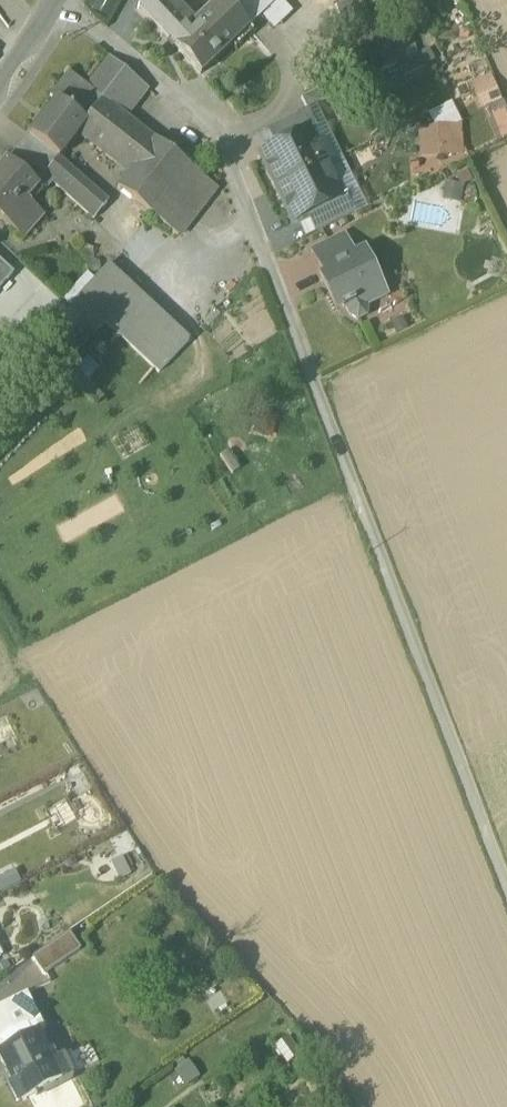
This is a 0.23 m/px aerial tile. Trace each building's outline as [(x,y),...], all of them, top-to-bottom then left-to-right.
[(201,75),(249,30),(222,1),(195,27),(172,2),(166,8),(159,0),(150,0),(140,10),(201,75)] [(249,30),(261,18),(280,0),(221,0),(222,1),(249,30)] [(280,0),(261,18),(274,31),(292,13),(280,0)] [(372,36),(360,0),(355,0),(335,7),(348,44),(372,36)] [(405,26),(390,31),(401,64),(418,56),(415,47),(412,48),(405,26)] [(390,31),(390,30),(372,36),(348,44),(361,84),(398,66),(401,64),(390,31)] [(398,66),(404,78),(427,66),(421,54),(418,56),(401,64),(398,66)] [(77,135),(128,175),(155,141),(125,118),(103,101),(126,71),(109,57),(86,87),(68,110),(86,123),(77,135)] [(103,101),(125,118),(147,90),(126,71),(103,101)] [(48,97),(55,102),(56,100),(68,110),(86,87),(69,73),(48,97)] [(470,84),(475,99),(496,90),(490,76),(470,84)] [(301,99),(306,110),(307,110),(316,106),(328,100),(322,88),(301,99)] [(501,102),(496,90),(475,99),(480,111),(494,105),(501,102)] [(86,123),(68,110),(56,100),(55,102),(29,136),(30,137),(59,158),(77,135),(86,123)] [(485,113),(497,142),(506,138),(506,109),(504,101),(501,102),(494,105),(495,109),(485,113)] [(428,115),(436,131),(449,130),(461,124),(451,104),(428,115)] [(341,158),(316,106),(307,110),(316,129),(309,133),(325,165),(341,158)] [(267,130),(276,147),(308,132),(309,133),(316,129),(307,110),(306,110),(267,130)] [(461,129),(449,130),(451,155),(463,154),(461,129)] [(257,135),(266,152),(276,147),(267,130),(257,135)] [(436,131),(438,156),(451,155),(449,130),(436,131)] [(438,156),(436,131),(418,131),(419,157),(438,156)] [(259,155),(276,189),(325,165),(309,133),(308,132),(276,147),(266,152),(259,155)] [(30,137),(26,141),(54,162),(55,163),(59,158),(30,137)] [(17,152),(44,176),(54,162),(26,141),(17,152)] [(117,189),(152,217),(190,168),(155,141),(128,175),(117,189)] [(35,188),(43,195),(53,184),(44,176),(17,152),(9,162),(36,187),(35,188)] [(341,158),(325,165),(341,198),(345,196),(355,215),(366,209),(341,158)] [(23,238),(43,216),(25,199),(35,188),(36,187),(9,162),(7,161),(0,169),(0,218),(23,238)] [(55,163),(54,162),(44,176),(53,184),(94,220),(107,204),(69,171),(67,173),(55,163)] [(341,198),(325,165),(276,189),(293,223),(296,222),(306,217),(341,199),(341,198)] [(216,188),(190,168),(152,217),(178,237),(216,188)] [(463,188),(445,184),(441,202),(459,206),(463,188)] [(306,217),(315,234),(355,215),(345,196),(341,198),(341,199),(306,217)] [(306,217),(296,222),(305,239),(315,234),(306,217)] [(346,258),(352,255),(343,236),(337,239),(346,258)] [(321,274),(322,275),(348,262),(346,258),(337,239),(310,252),(321,274)] [(348,317),(357,322),(366,318),(366,308),(387,298),(363,250),(352,255),(346,258),(348,262),(322,275),(321,274),(317,276),(335,312),(342,308),(343,310),(345,309),(348,317)] [(13,275),(0,263),(0,288),(13,275)] [(139,356),(158,374),(189,342),(108,266),(107,266),(93,281),(68,308),(95,334),(103,326),(139,356)] [(61,301),(68,308),(93,281),(86,274),(61,301)] [(87,359),(75,370),(87,382),(98,370),(87,359)] [(87,382),(75,370),(68,377),(96,406),(104,399),(87,382)] [(46,812),(56,828),(72,818),(62,802),(46,812)] [(130,874),(122,858),(110,863),(118,880),(130,874)] [(0,878),(0,893),(20,883),(14,871),(0,878)] [(32,958),(43,975),(80,950),(69,933),(32,958)] [(8,989),(0,983),(0,1000),(8,989)] [(35,1032),(36,1034),(42,1031),(42,1032),(44,1031),(26,994),(0,1007),(0,1050),(35,1032)] [(36,1034),(35,1032),(0,1050),(0,1057),(12,1082),(7,1084),(17,1104),(29,1097),(60,1082),(71,1077),(61,1057),(50,1062),(36,1034)] [(288,1037),(273,1048),(286,1065),(301,1054),(288,1037)] [(189,1062),(174,1073),(184,1088),(199,1078),(189,1062)] [(34,1106),(82,1106),(86,1105),(71,1077),(60,1082),(29,1097),(34,1106)]
